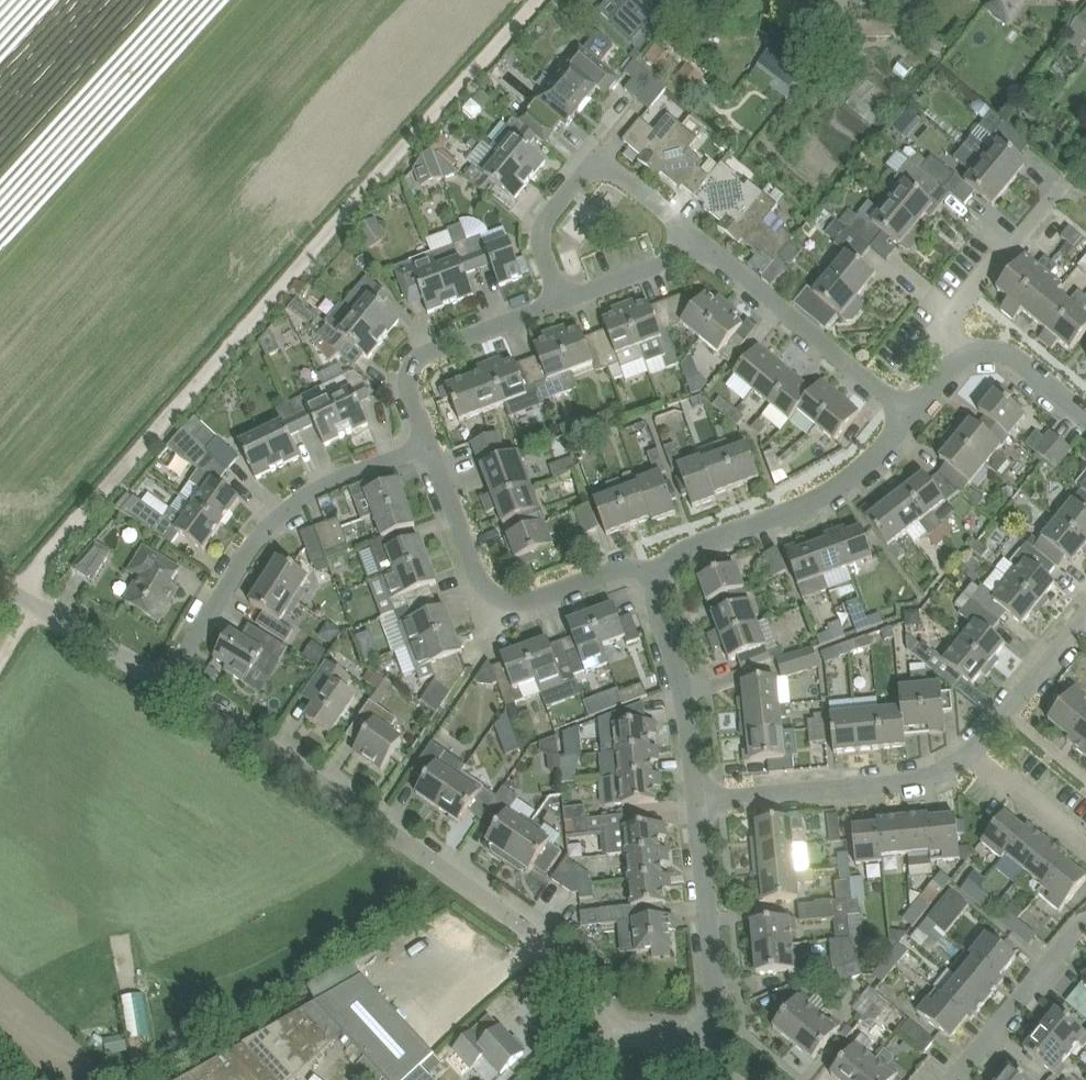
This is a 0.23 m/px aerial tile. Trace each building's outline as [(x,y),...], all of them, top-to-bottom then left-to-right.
[(599,10),(612,21),(632,41),(642,30),(651,38),(665,24),(656,16),(664,6),(658,0),(608,0),(599,10)] [(849,33),(841,43),(841,51),(863,49),(862,38),(893,37),(892,26),(917,30),(922,0),(895,0),(892,21),(859,21),(850,33),(849,33)] [(989,6),(1007,21),(1020,6),(1013,0),(995,0),(989,6)] [(1075,30),(1068,39),(1085,52),(1085,15),(1075,30)] [(841,43),(849,33),(838,23),(825,37),(836,47),(841,43)] [(579,48),(553,79),(584,105),(601,85),(609,91),(617,80),(605,70),(598,64),(613,45),(598,32),(582,51),(579,48)] [(931,40),(928,50),(941,54),(944,43),(931,40)] [(636,49),(630,55),(636,61),(642,55),(636,49)] [(776,80),(771,86),(789,99),(806,76),(771,50),(758,67),(776,80)] [(625,90),(638,100),(655,79),(634,62),(625,73),(634,80),(625,90)] [(687,64),(675,78),(692,93),(695,90),(697,92),(707,81),(687,64)] [(553,79),(519,121),(537,137),(545,144),(562,122),(567,126),(584,105),(553,79)] [(655,79),(638,100),(650,110),(667,89),(655,79)] [(479,90),(471,99),(483,110),(491,101),(479,90)] [(981,101),(973,110),(985,121),(986,120),(993,112),(981,101)] [(694,114),(686,107),(678,117),(686,124),(694,114)] [(964,147),(1010,185),(1027,165),(1019,159),(1031,145),(1006,123),(993,112),(986,120),(985,121),(980,127),(999,143),(993,151),(973,135),(964,147)] [(1020,114),(1011,126),(1021,134),(1030,122),(1020,114)] [(638,160),(649,169),(683,128),(668,115),(655,131),(641,119),(623,141),(641,156),(638,160)] [(495,151),(495,152),(530,182),(546,163),(528,148),(537,137),(519,121),(513,118),(505,129),(506,130),(492,147),(495,151)] [(691,119),(684,128),(696,139),(704,130),(691,119)] [(683,128),(649,169),(659,178),(662,174),(681,189),(683,186),(695,196),(710,177),(685,156),(698,140),(696,139),(684,128),(683,128)] [(442,134),(430,147),(433,149),(438,154),(443,149),(449,141),(445,137),(442,134)] [(993,205),(1010,185),(964,147),(954,158),(974,174),(966,183),(993,205)] [(432,150),(415,169),(416,172),(421,187),(445,178),(432,150)] [(460,172),(432,150),(445,178),(460,172)] [(515,200),(530,182),(495,152),(480,170),(474,165),(465,176),(471,182),(488,196),(497,185),(515,200)] [(911,160),(936,182),(945,189),(956,175),(932,156),(928,161),(920,155),(913,162),(911,160)] [(891,190),(884,198),(917,225),(933,205),(924,197),(936,182),(911,160),(889,188),(891,190)] [(710,177),(695,196),(706,205),(703,208),(722,223),(719,227),(729,236),(763,194),(748,182),(744,187),(731,177),(734,174),(721,164),(713,174),(710,177)] [(770,186),(763,194),(777,206),(784,198),(770,186)] [(777,206),(763,194),(729,236),(739,244),(743,240),(761,255),(764,253),(775,262),(779,257),(793,240),(781,230),(778,234),(764,223),(777,206)] [(860,212),(847,228),(871,247),(884,232),(900,246),(900,245),(906,250),(912,249),(923,236),(923,230),(917,225),(884,198),(877,207),(870,201),(860,212)] [(377,218),(357,232),(368,250),(389,237),(377,218)] [(433,254),(452,304),(474,296),(466,274),(479,269),(463,225),(450,230),(455,246),(433,254)] [(1083,236),(1071,226),(1063,236),(1069,242),(1075,246),(1083,236)] [(834,261),(827,271),(858,296),(875,276),(858,263),(871,247),(847,228),(835,243),(848,254),(839,265),(834,261)] [(482,236),(469,241),(479,269),(492,264),(500,286),(523,277),(510,242),(487,250),(482,236)] [(1069,242),(1061,253),(1071,261),(1080,250),(1075,246),(1069,242)] [(429,313),(452,304),(433,254),(397,268),(400,275),(407,296),(420,291),(429,313)] [(1025,255),(997,289),(1010,299),(1001,309),(1014,320),(1022,310),(1035,320),(1057,293),(1062,286),(1051,276),(1058,267),(1046,256),(1038,266),(1025,255)] [(764,275),(762,277),(772,286),(786,269),(789,265),(779,257),(775,262),(764,275)] [(864,301),(858,296),(827,271),(819,280),(824,283),(814,295),(808,289),(795,305),(820,325),(824,320),(829,325),(838,314),(841,317),(842,316),(847,321),(854,320),(864,307),(864,301)] [(351,296),(343,305),(384,340),(400,321),(382,306),(390,295),(367,276),(351,296)] [(1057,293),(1035,320),(1046,330),(1040,338),(1046,343),(1085,295),(1079,290),(1069,303),(1057,293)] [(663,302),(672,329),(679,326),(682,323),(701,338),(729,304),(720,296),(715,301),(706,294),(696,306),(682,295),(663,302)] [(1085,333),(1085,317),(1082,313),(1085,308),(1085,296),(1085,295),(1046,343),(1052,349),(1059,340),(1072,351),(1085,333)] [(287,310),(298,318),(306,309),(295,300),(287,310)] [(624,305),(640,347),(645,360),(646,363),(668,355),(664,357),(668,368),(680,364),(668,330),(672,329),(663,302),(651,306),(650,303),(639,307),(636,300),(624,305)] [(328,324),(319,334),(341,354),(350,344),(369,359),(384,340),(343,305),(341,303),(325,322),(328,324)] [(729,304),(701,338),(729,361),(747,340),(737,333),(743,325),(734,317),(739,312),(729,304)] [(596,334),(608,368),(610,367),(614,380),(625,375),(623,369),(645,360),(640,347),(624,305),(613,309),(615,316),(604,320),(608,330),(596,334)] [(571,372),(594,364),(597,372),(608,368),(596,334),(585,338),(581,329),(570,333),(568,326),(556,331),(571,372)] [(270,329),(260,342),(268,357),(281,351),(270,329)] [(528,360),(537,385),(543,402),(578,389),(571,372),(556,331),(544,335),(547,342),(535,346),(539,356),(528,360)] [(321,337),(316,343),(329,361),(338,352),(325,340),(321,337)] [(735,375),(753,390),(778,361),(759,345),(735,375)] [(490,362),(505,404),(528,396),(526,389),(537,385),(528,360),(517,364),(515,360),(504,365),(502,358),(490,362)] [(778,361),(753,390),(772,405),(796,376),(778,361)] [(470,377),(483,412),(505,404),(490,362),(478,367),(481,373),(470,377)] [(324,387),(347,435),(369,424),(359,403),(371,397),(358,370),(324,387)] [(700,375),(688,379),(693,395),(702,392),(710,382),(700,375)] [(796,376),(772,405),(790,421),(799,411),(798,410),(814,391),(813,391),(796,376)] [(460,421),(483,412),(470,377),(441,389),(445,400),(452,398),(460,421)] [(798,410),(799,411),(817,425),(841,396),(822,381),(813,391),(814,391),(798,410)] [(980,411),(986,417),(1010,436),(1026,417),(1007,401),(1012,395),(1001,386),(980,411)] [(290,403),(303,430),(315,424),(325,446),(347,435),(324,387),(290,403)] [(701,395),(692,398),(695,408),(704,404),(701,395)] [(714,405),(730,419),(737,410),(720,396),(714,405)] [(841,396),(817,425),(835,441),(859,412),(841,396)] [(262,433),(279,468),(301,457),(290,436),(303,430),(290,403),(277,409),(283,423),(262,433)] [(730,419),(738,425),(745,417),(737,410),(730,419)] [(196,417),(184,430),(196,441),(197,440),(198,442),(198,443),(229,470),(240,457),(196,417)] [(948,433),(986,465),(997,474),(1008,461),(997,452),(1010,436),(986,417),(978,426),(972,421),(961,434),(953,427),(948,433)] [(760,419),(753,428),(761,435),(768,427),(760,419)] [(1035,451),(1046,459),(1062,440),(1051,431),(1035,451)] [(257,479),(279,468),(262,433),(240,443),(257,479)] [(472,442),(477,454),(503,445),(499,433),(472,442)] [(947,464),(939,474),(960,492),(960,491),(963,494),(986,465),(948,433),(942,440),(951,447),(940,459),(947,464)] [(726,440),(722,441),(738,486),(742,485),(760,478),(747,445),(731,451),(727,439),(726,440)] [(1062,440),(1046,459),(1056,468),(1072,449),(1062,440)] [(718,456),(703,461),(715,495),(738,486),(722,441),(713,444),(718,456)] [(198,470),(181,495),(222,525),(240,500),(219,485),(229,470),(198,443),(188,455),(196,460),(192,465),(198,470)] [(676,443),(665,447),(673,470),(678,468),(682,477),(677,479),(682,494),(688,492),(693,508),(717,499),(715,495),(703,461),(702,458),(684,464),(676,443)] [(481,466),(508,457),(503,445),(477,454),(481,466)] [(656,475),(638,481),(639,485),(652,518),(653,523),(677,514),(671,498),(676,496),(671,482),(666,484),(662,474),(667,472),(659,449),(648,453),(656,475)] [(782,470),(775,450),(764,454),(772,474),(782,470)] [(483,497),(485,505),(532,488),(519,453),(508,457),(490,464),(494,476),(487,479),(492,494),(483,497)] [(557,479),(578,471),(573,457),(552,464),(557,479)] [(905,476),(899,481),(935,530),(943,524),(935,514),(933,512),(946,502),(960,492),(939,474),(929,482),(925,475),(912,485),(905,476)] [(377,478),(350,488),(354,499),(367,494),(375,515),(407,503),(398,480),(380,487),(377,478)] [(620,479),(613,481),(630,527),(652,518),(639,485),(625,490),(620,479)] [(630,527),(613,481),(607,484),(611,495),(595,501),(607,535),(630,527)] [(899,495),(887,504),(908,531),(920,522),(921,524),(924,528),(930,535),(935,530),(899,481),(892,486),(899,495)] [(532,488),(485,505),(488,513),(498,509),(504,524),(505,524),(509,536),(545,523),(532,488)] [(975,490),(968,498),(979,506),(985,498),(975,490)] [(1085,542),(1085,493),(1082,490),(1058,519),(1085,542)] [(129,494),(117,508),(123,512),(146,528),(172,545),(180,533),(203,550),(222,525),(181,495),(164,518),(135,497),(134,498),(129,494)] [(375,515),(383,536),(383,538),(409,528),(416,526),(407,503),(375,515)] [(868,505),(861,511),(874,528),(899,560),(905,555),(895,541),(908,531),(887,504),(875,514),(868,505)] [(599,529),(592,508),(591,505),(577,511),(586,534),(599,529)] [(327,522),(339,554),(351,550),(339,518),(327,522)] [(1027,543),(1056,566),(1058,568),(1066,558),(1073,563),(1083,550),(1085,553),(1085,542),(1058,519),(1040,542),(1032,536),(1027,543)] [(315,527),(327,559),(339,554),(327,522),(315,527)] [(509,538),(507,539),(512,553),(514,553),(520,568),(533,563),(539,560),(537,553),(554,546),(545,523),(509,536),(509,538)] [(327,560),(327,559),(315,527),(301,532),(313,565),(327,560)] [(369,541),(383,577),(396,573),(428,560),(420,537),(414,540),(409,528),(383,538),(383,536),(369,541)] [(836,533),(848,567),(873,558),(863,529),(848,535),(846,529),(836,533)] [(828,542),(813,547),(824,576),(827,585),(829,590),(853,581),(848,567),(836,533),(826,536),(828,542)] [(983,558),(989,550),(978,541),(972,548),(983,558)] [(96,542),(72,569),(94,582),(112,552),(96,542)] [(1018,569),(1010,579),(1044,607),(1050,599),(1046,596),(1056,584),(1047,577),(1056,566),(1027,543),(1011,563),(1018,569)] [(180,569),(145,547),(130,572),(140,578),(126,601),(159,622),(179,589),(171,584),(180,569)] [(797,547),(786,551),(799,585),(802,594),(827,585),(824,576),(813,547),(799,553),(797,547)] [(774,577),(787,572),(778,549),(765,554),(774,577)] [(709,603),(716,600),(745,589),(736,565),(734,566),(730,556),(708,564),(709,567),(697,572),(709,603)] [(279,559),(265,581),(299,603),(306,593),(301,590),(309,577),(279,559)] [(396,573),(383,577),(396,612),(435,597),(431,586),(437,584),(428,560),(396,573)] [(965,593),(987,611),(996,601),(1023,624),(1032,612),(1036,616),(1044,607),(1010,579),(997,596),(983,585),(980,588),(973,582),(965,593)] [(293,613),(299,603),(265,581),(251,603),(264,611),(257,623),(275,635),(286,642),(294,630),(280,621),(288,610),(293,613)] [(709,634),(712,642),(758,624),(745,589),(716,600),(721,612),(713,615),(719,630),(709,634)] [(973,624),(960,641),(993,668),(1000,660),(996,657),(1006,645),(989,631),(997,621),(1000,623),(1000,622),(987,611),(965,593),(956,605),(962,610),(959,613),(973,624)] [(399,624),(407,648),(454,630),(446,607),(440,609),(435,597),(396,612),(400,623),(399,624)] [(861,599),(848,604),(857,630),(858,632),(871,628),(884,623),(880,612),(867,617),(861,599)] [(604,647),(605,647),(626,639),(628,644),(642,639),(633,615),(620,619),(614,605),(591,614),(604,647)] [(562,641),(575,675),(587,671),(587,672),(611,664),(605,647),(604,647),(591,614),(568,622),(573,637),(562,641)] [(362,624),(369,644),(387,639),(380,618),(362,624)] [(758,624),(712,642),(715,649),(725,646),(730,661),(738,658),(743,670),(772,661),(785,656),(781,646),(778,647),(768,650),(758,624)] [(892,627),(883,631),(887,640),(896,637),(892,627)] [(257,629),(249,642),(231,631),(214,658),(227,666),(225,670),(246,682),(256,666),(267,672),(275,660),(280,662),(289,648),(257,629)] [(831,629),(816,635),(820,646),(835,641),(831,629)] [(422,642),(408,648),(416,672),(417,672),(421,681),(435,676),(438,684),(426,702),(438,712),(451,693),(464,674),(457,655),(463,653),(454,630),(422,642)] [(854,641),(858,651),(873,645),(870,635),(854,641)] [(548,639),(525,648),(538,682),(538,681),(543,694),(547,707),(582,694),(577,682),(575,675),(562,641),(551,645),(548,639)] [(838,647),(842,657),(858,651),(854,641),(838,647)] [(924,643),(914,655),(954,687),(962,676),(972,685),(983,673),(987,676),(993,668),(960,641),(945,659),(924,643)] [(317,643),(308,657),(318,664),(327,650),(317,643)] [(826,662),(842,657),(838,647),(823,653),(826,662)] [(504,663),(492,667),(498,683),(507,707),(543,694),(538,681),(538,682),(525,648),(502,656),(504,663)] [(783,678),(820,667),(814,648),(777,659),(783,678)] [(492,667),(490,660),(476,681),(480,683),(480,684),(493,686),(494,684),(498,683),(492,667)] [(353,679),(341,672),(328,663),(317,679),(304,697),(316,705),(307,718),(331,734),(356,698),(346,691),(353,679)] [(207,671),(205,675),(214,680),(216,676),(218,673),(209,667),(207,671)] [(372,670),(365,680),(379,688),(385,678),(372,670)] [(928,685),(927,672),(911,673),(913,687),(899,688),(900,698),(901,708),(903,730),(930,728),(930,733),(946,732),(945,712),(953,711),(951,693),(943,694),(942,684),(928,685)] [(739,698),(741,709),(780,706),(777,679),(744,682),(746,698),(739,698)] [(622,705),(628,703),(648,696),(644,683),(618,693),(622,705)] [(1047,712),(1052,716),(1049,720),(1070,737),(1085,717),(1085,695),(1076,687),(1061,706),(1055,702),(1047,712)] [(369,730),(360,744),(355,751),(382,770),(392,755),(396,749),(402,741),(389,732),(398,719),(370,701),(357,721),(369,730)] [(611,725),(598,726),(601,753),(618,752),(658,748),(658,747),(651,748),(649,735),(657,734),(656,721),(645,722),(644,703),(610,716),(611,725)] [(741,709),(743,736),(782,732),(781,718),(788,717),(786,705),(780,706),(741,709)] [(901,708),(880,711),(883,748),(905,746),(903,730),(901,708)] [(508,709),(497,723),(498,728),(501,727),(503,726),(513,722),(508,709)] [(880,711),(856,713),(859,750),(883,748),(880,711)] [(856,713),(831,715),(835,753),(859,750),(856,713)] [(809,721),(809,729),(826,728),(824,714),(815,715),(815,720),(809,721)] [(1068,740),(1085,755),(1085,717),(1070,737),(1071,737),(1068,740)] [(578,727),(564,732),(565,743),(566,757),(581,755),(579,738),(578,727)] [(827,741),(826,728),(809,729),(811,743),(827,741)] [(785,756),(782,732),(743,736),(749,736),(751,750),(745,751),(746,763),(769,760),(770,773),(795,771),(794,755),(785,756)] [(558,736),(540,743),(541,752),(549,755),(559,755),(558,736)] [(433,742),(413,771),(426,780),(417,793),(439,808),(458,780),(436,765),(446,751),(433,742)] [(618,752),(620,778),(661,774),(661,773),(653,774),(652,761),(660,760),(658,748),(618,752)] [(396,749),(392,755),(403,763),(407,757),(396,749)] [(578,768),(561,770),(561,773),(562,782),(562,783),(575,781),(575,780),(578,768)] [(458,780),(439,808),(461,823),(469,810),(482,819),(485,814),(498,796),(485,787),(463,772),(462,774),(458,780)] [(662,786),(661,774),(620,778),(614,778),(602,779),(605,806),(634,804),(656,802),(654,787),(662,786)] [(492,853),(505,862),(532,823),(522,816),(519,821),(508,813),(519,797),(504,786),(498,796),(485,814),(500,823),(488,841),(493,845),(491,847),(492,853)] [(566,821),(573,821),(587,819),(585,806),(565,807),(566,821)] [(753,838),(754,850),(795,846),(794,831),(804,830),(802,813),(789,814),(790,819),(758,822),(759,838),(753,838)] [(829,815),(832,842),(841,841),(839,814),(829,815)] [(1025,830),(1006,814),(982,842),(1002,859),(1006,854),(1025,830)] [(929,815),(902,817),(906,856),(910,856),(911,865),(932,863),(932,861),(934,861),(929,819),(929,815)] [(625,816),(587,819),(588,833),(606,832),(608,856),(628,854),(661,850),(660,850),(659,837),(667,836),(665,823),(644,825),(626,827),(625,816)] [(957,816),(929,819),(934,861),(944,860),(944,861),(961,860),(958,834),(966,833),(964,820),(957,821),(957,816)] [(902,817),(878,820),(878,825),(881,858),(906,856),(902,817)] [(588,833),(587,819),(573,821),(574,835),(588,833)] [(509,856),(505,862),(519,871),(523,865),(531,871),(534,866),(547,875),(562,852),(554,847),(550,844),(551,843),(539,834),(542,829),(532,823),(509,856)] [(875,825),(853,827),(855,849),(857,866),(882,864),(881,858),(878,825),(875,825)] [(1025,830),(1006,854),(1023,868),(1046,840),(1029,826),(1025,830)] [(1066,861),(1069,859),(1046,840),(1023,868),(1045,886),(1065,861),(1066,861)] [(754,850),(757,876),(798,872),(795,846),(754,850)] [(628,854),(630,880),(663,877),(663,876),(662,863),(669,862),(668,849),(660,850),(661,850),(628,854)] [(840,858),(830,859),(830,863),(831,868),(841,867),(850,866),(849,853),(839,854),(840,858)] [(552,879),(563,886),(577,865),(567,857),(565,861),(552,879)] [(1039,893),(1061,912),(1085,881),(1085,878),(1066,861),(1065,861),(1045,886),(1039,893)] [(577,865),(563,886),(573,893),(580,893),(579,885),(593,883),(592,877),(577,865)] [(845,901),(848,901),(854,900),(851,878),(850,866),(841,867),(842,882),(843,882),(845,901)] [(798,872),(757,876),(757,877),(763,876),(764,890),(758,891),(759,903),(801,899),(799,884),(816,882),(815,870),(798,872)] [(904,919),(914,927),(953,880),(942,872),(904,919)] [(630,880),(633,907),(642,906),(666,904),(664,889),(672,888),(671,875),(663,876),(663,877),(630,880)] [(854,900),(848,901),(851,938),(852,940),(854,947),(866,946),(863,914),(861,914),(860,901),(867,900),(865,877),(851,878),(854,900)] [(990,897),(969,880),(961,890),(982,907),(990,897)] [(579,885),(580,893),(580,899),(594,897),(593,883),(579,885)] [(970,905),(951,890),(919,929),(937,944),(946,933),(947,934),(970,905)] [(800,906),(802,922),(835,918),(834,902),(800,906)] [(643,919),(642,906),(633,907),(582,911),(583,926),(634,922),(637,952),(653,950),(653,957),(672,955),(669,923),(676,923),(675,916),(643,919)] [(1013,932),(1016,934),(1024,924),(1021,922),(1008,911),(1000,920),(1013,932)] [(752,922),(755,948),(792,944),(791,931),(797,930),(795,918),(790,918),(789,918),(752,922)] [(1038,936),(1024,924),(1016,934),(1030,945),(1038,936)] [(971,954),(1000,977),(1016,958),(988,934),(971,954)] [(900,943),(887,958),(897,967),(910,951),(900,943)] [(793,957),(792,944),(755,948),(757,973),(795,970),(795,969),(801,969),(799,957),(793,957)] [(844,953),(848,966),(859,962),(855,949),(844,953)] [(966,952),(953,968),(962,974),(961,975),(960,977),(988,1000),(993,994),(1004,980),(1000,977),(971,954),(970,955),(966,952)] [(884,982),(897,967),(887,958),(874,974),(884,982)] [(848,966),(837,969),(843,987),(852,979),(863,975),(859,962),(848,966)] [(949,968),(934,987),(937,990),(944,996),(969,1016),(973,1019),(980,1009),(988,1000),(960,977),(949,968)] [(317,1003),(344,1034),(360,1051),(399,1016),(364,977),(317,1003)] [(863,995),(874,1003),(881,995),(870,987),(863,995)] [(937,990),(918,1012),(951,1039),(969,1016),(937,990)] [(129,1038),(150,1037),(148,993),(127,994),(129,1038)] [(774,1027),(794,1043),(818,1013),(808,1005),(811,1001),(801,993),(798,998),(774,1027)] [(876,1005),(869,1014),(878,1021),(885,1012),(891,1004),(881,995),(874,1003),(876,1005)] [(259,1079),(294,1079),(344,1034),(317,1003),(233,1051),(259,1079)] [(1071,1054),(1079,1043),(1083,1046),(1085,1042),(1085,1033),(1058,1010),(1042,1029),(1071,1054)] [(818,1013),(794,1043),(814,1060),(837,1031),(837,1030),(841,1026),(832,1018),(829,1022),(818,1013)] [(399,1016),(360,1051),(386,1079),(407,1079),(434,1055),(399,1016)] [(898,1033),(907,1040),(924,1054),(935,1041),(910,1019),(898,1033)] [(474,1031),(455,1049),(472,1068),(485,1056),(502,1074),(524,1053),(527,1050),(516,1038),(513,1041),(501,1028),(485,1043),(474,1031)] [(1062,1064),(1071,1054),(1042,1029),(1025,1050),(1042,1064),(1055,1073),(1058,1076),(1066,1067),(1062,1064)] [(832,1074),(839,1079),(859,1079),(875,1061),(865,1054),(873,1044),(862,1036),(832,1074)] [(181,1079),(259,1079),(233,1051),(222,1058),(221,1057),(181,1079)] [(859,1079),(894,1079),(896,1077),(895,1077),(899,1073),(889,1065),(885,1070),(875,1061),(859,1079)] [(915,1079),(933,1079),(938,1076),(930,1063),(911,1075),(915,1079)] [(1000,1079),(1027,1079),(1011,1067),(1000,1079)]
